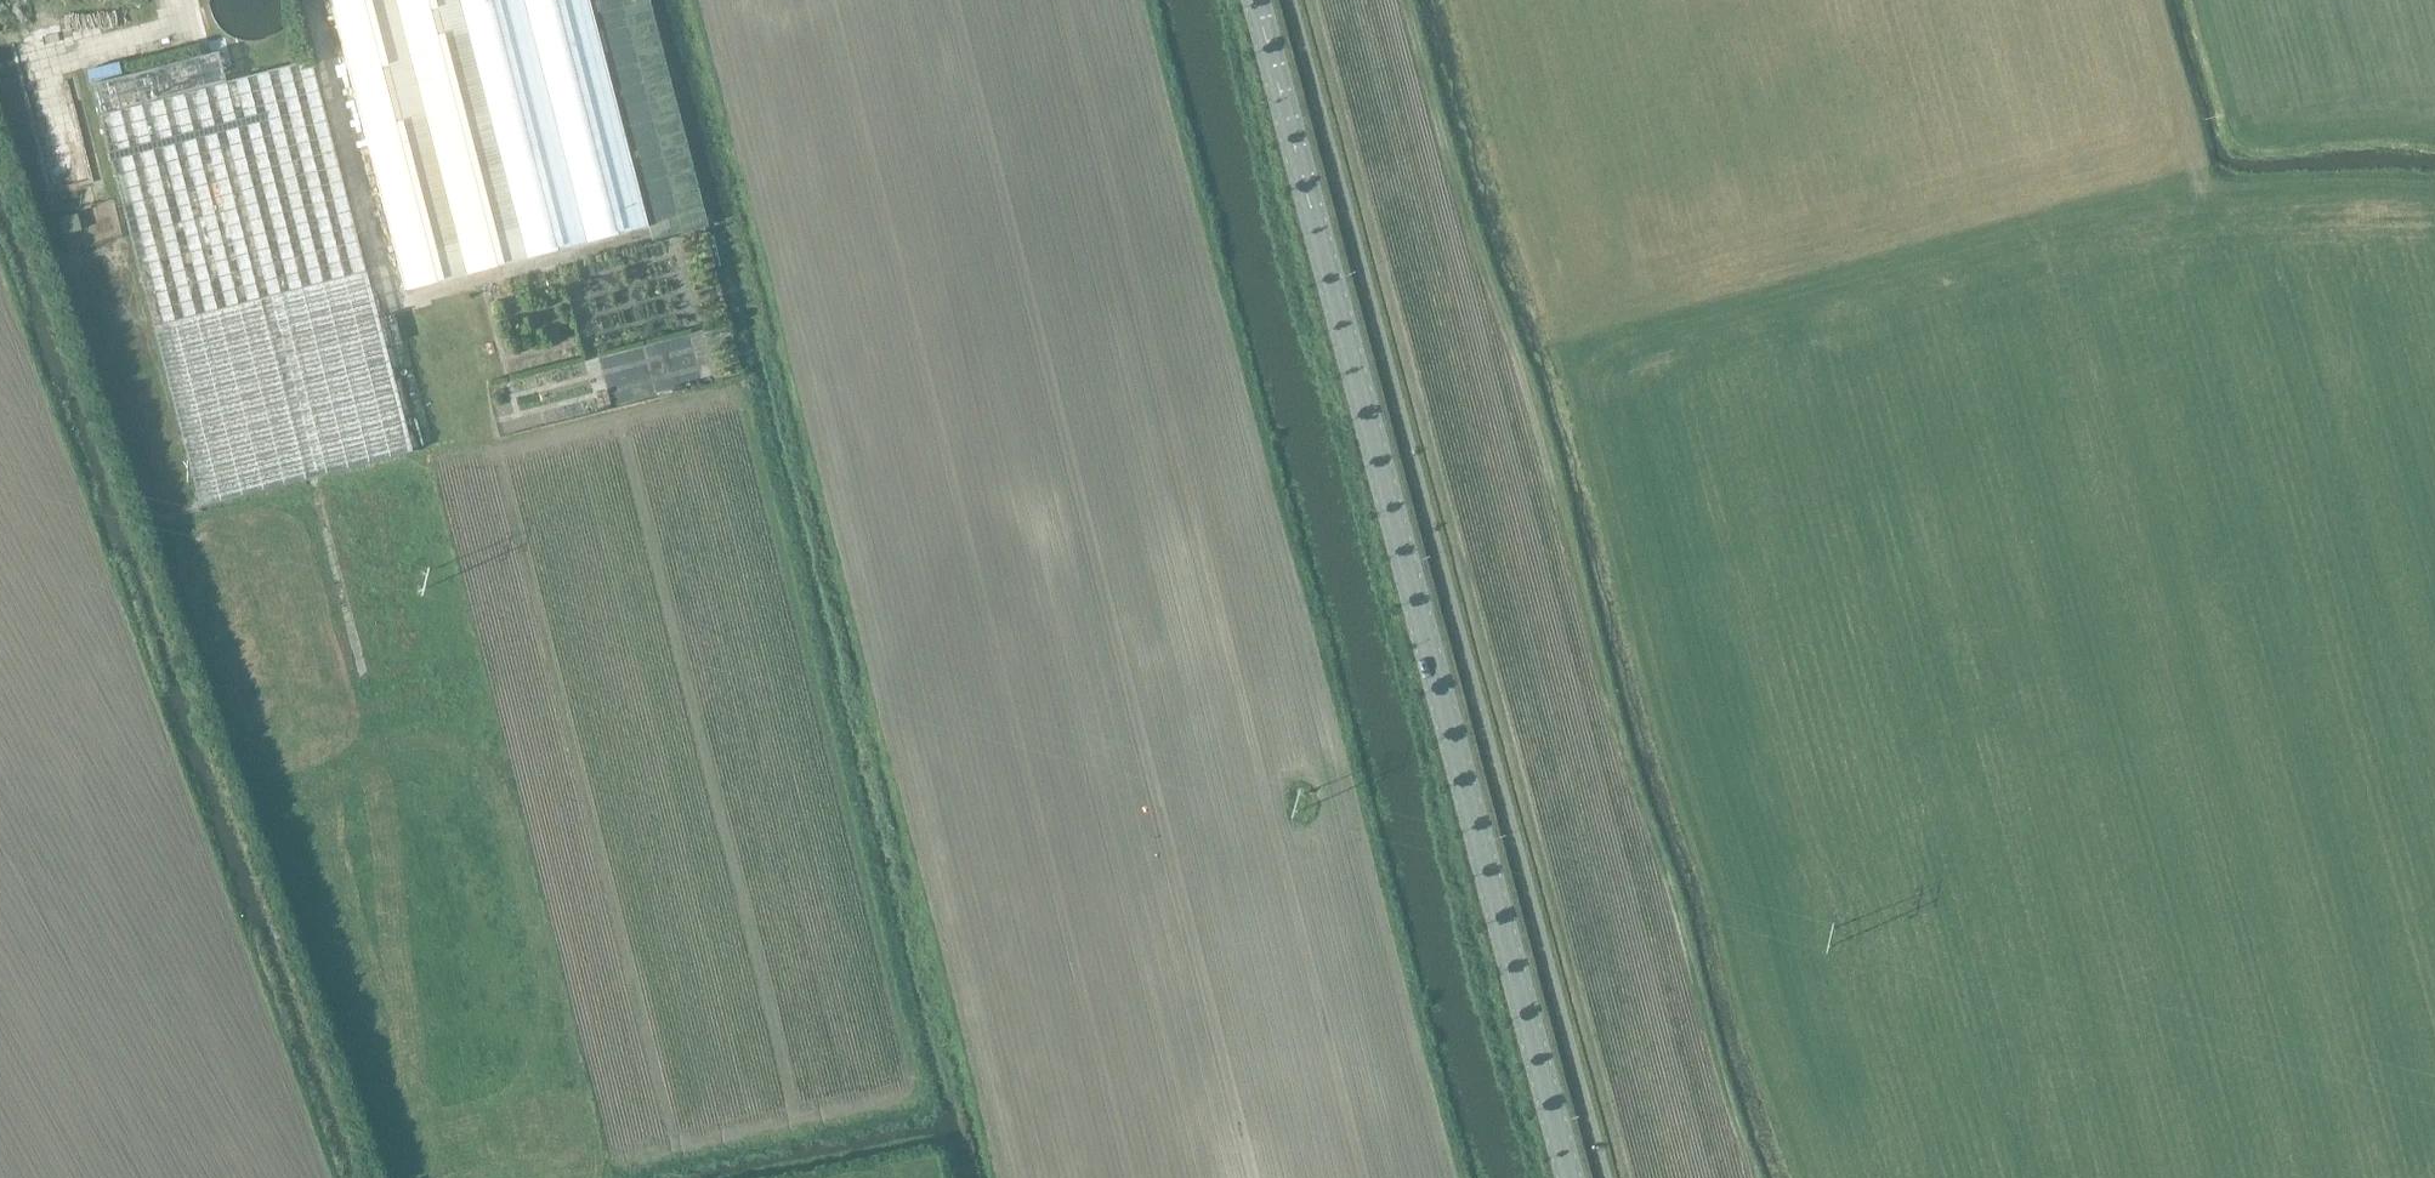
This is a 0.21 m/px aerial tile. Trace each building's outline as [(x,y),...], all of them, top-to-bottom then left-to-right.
[(404,289),(647,226),(588,0),(329,0),(404,289)] [(218,51),(90,84),(199,507),(412,452),(310,59),(225,81),(218,51)]
